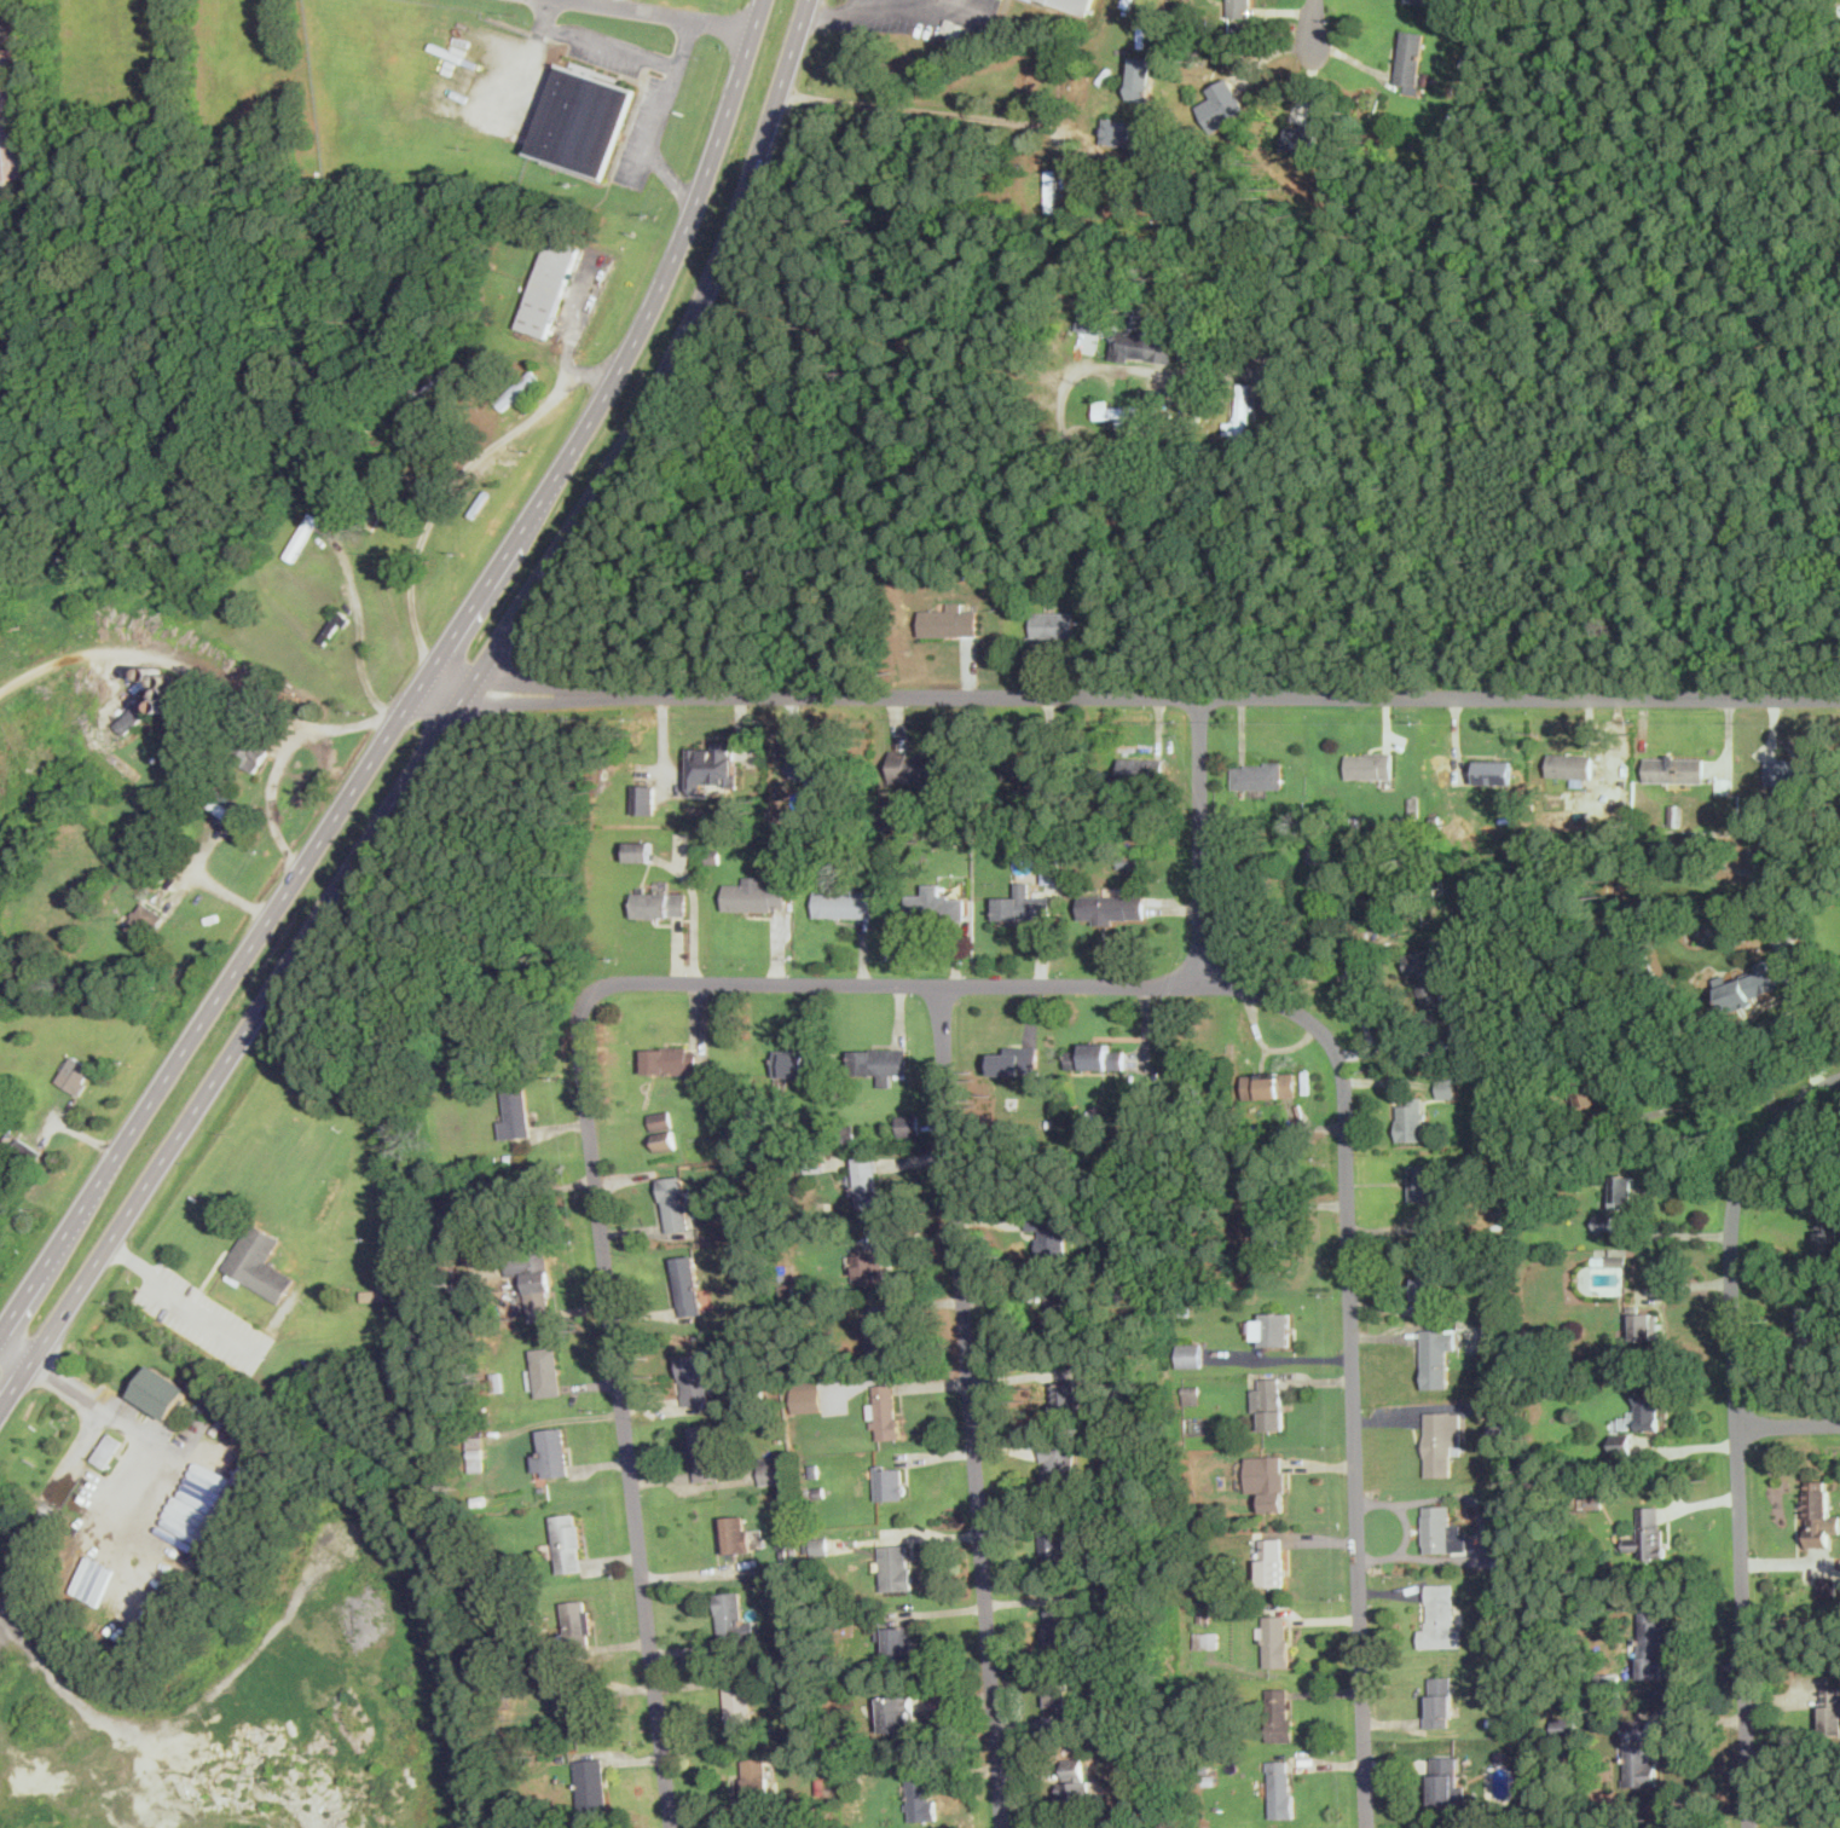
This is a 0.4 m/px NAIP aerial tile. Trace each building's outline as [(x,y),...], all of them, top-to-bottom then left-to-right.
[(1087,12),(1053,0),(1091,0),(1087,12)] [(1228,15),(1252,15),(1252,0),(1228,0),(1228,15)] [(1416,88),(1425,31),(1402,28),(1394,85),(1416,88)] [(28,179),(0,182),(0,51),(15,50),(28,179)] [(1129,99),(1151,100),(1155,57),(1133,56),(1129,99)] [(1212,86),(1226,78),(1220,67),(1206,75),(1212,86)] [(559,68),(632,93),(602,180),(527,155),(559,68)] [(1249,112),(1231,77),(1207,88),(1210,99),(1198,105),(1211,131),(1249,112)] [(1139,145),(1140,120),(1104,118),(1103,143),(1139,145)] [(1316,153),(1317,127),(1286,126),(1284,151),(1316,153)] [(1055,168),(1047,168),(1047,210),(1055,210),(1055,168)] [(519,328),(549,337),(578,250),(546,239),(519,328)] [(1153,303),(1128,300),(1119,354),(1173,363),(1178,336),(1148,332),(1153,303)] [(1251,383),(1237,383),(1237,420),(1225,420),(1225,434),(1251,434),(1251,383)] [(1110,406),(1110,399),(1097,400),(1098,418),(1143,416),(1143,405),(1110,406)] [(977,636),(978,611),(961,611),(961,603),(948,603),(947,611),(920,611),(920,636),(977,636)] [(1031,637),(1075,637),(1075,611),(1031,611),(1031,637)] [(116,725),(127,734),(153,705),(142,696),(116,725)] [(253,770),(273,750),(260,737),(240,757),(253,770)] [(739,740),(713,740),(713,747),(689,747),(689,789),(702,789),(702,780),(739,780),(739,740)] [(951,751),(891,751),(891,781),(951,781),(951,751)] [(1391,751),(1347,751),(1347,777),(1391,777),(1391,751)] [(1029,782),(1052,782),(1052,754),(1011,754),(1011,777),(1029,777),(1029,782)] [(1119,776),(1162,777),(1163,757),(1121,757),(1119,776)] [(1549,757),(1549,776),(1579,776),(1579,757),(1549,757)] [(1645,781),(1705,781),(1705,757),(1645,757),(1645,781)] [(1476,758),(1477,783),(1515,782),(1515,758),(1476,758)] [(1813,758),(1766,758),(1766,783),(1813,783),(1813,758)] [(1284,760),(1233,760),(1233,787),(1284,787),(1284,760)] [(635,814),(656,814),(656,783),(635,783),(635,814)] [(239,803),(220,789),(209,805),(229,819),(239,803)] [(653,840),(627,840),(627,861),(653,861),(653,840)] [(764,875),(743,875),(743,884),(725,884),(725,909),(786,909),(786,885),(764,885),(764,875)] [(996,918),(1049,916),(1049,893),(1030,895),(1030,880),(1017,881),(1017,893),(995,893),(996,918)] [(908,893),(908,916),(966,915),(965,895),(941,896),(941,883),(924,883),(924,893),(908,893)] [(815,889),(815,916),(872,916),(872,889),(815,889)] [(685,892),(633,892),(633,916),(685,916),(685,892)] [(1145,893),(1081,893),(1081,921),(1145,921),(1145,893)] [(147,941),(166,913),(126,926),(147,941)] [(1436,949),(1410,953),(1418,1020),(1446,1016),(1436,949)] [(1725,1012),(1758,1002),(1754,995),(1781,987),(1771,958),(1758,961),(1761,971),(1729,980),(1728,974),(1715,977),(1725,1012)] [(699,1045),(644,1045),(644,1072),(699,1072),(699,1045)] [(1067,1068),(1124,1068),(1124,1047),(1067,1047),(1067,1068)] [(775,1075),(817,1075),(817,1048),(775,1048),(775,1075)] [(905,1048),(852,1048),(852,1072),(879,1072),(879,1084),(891,1084),(891,1072),(905,1072),(905,1048)] [(991,1072),(1037,1072),(1037,1048),(991,1048),(991,1072)] [(80,1094),(96,1067),(74,1054),(58,1081),(80,1094)] [(1245,1097),(1297,1095),(1296,1070),(1244,1072),(1245,1097)] [(1576,1104),(1607,1105),(1608,1074),(1576,1072),(1576,1104)] [(1456,1076),(1439,1076),(1439,1097),(1456,1097),(1456,1076)] [(531,1134),(526,1086),(498,1089),(504,1136),(531,1134)] [(1398,1104),(1398,1139),(1425,1139),(1425,1095),(1408,1095),(1408,1104),(1398,1104)] [(655,1149),(675,1146),(670,1109),(649,1112),(655,1149)] [(899,1135),(920,1134),(920,1114),(899,1115),(899,1135)] [(6,1141),(18,1153),(28,1143),(16,1131),(6,1141)] [(879,1156),(855,1157),(858,1210),(883,1209),(879,1156)] [(1412,1198),(1439,1198),(1439,1163),(1412,1163),(1412,1198)] [(659,1176),(666,1232),(690,1230),(684,1174),(659,1176)] [(1634,1174),(1613,1174),(1613,1208),(1634,1208),(1634,1174)] [(1614,1211),(1595,1211),(1595,1232),(1614,1232),(1614,1211)] [(1037,1231),(1038,1257),(1069,1256),(1067,1216),(1028,1217),(1029,1231),(1037,1231)] [(222,1268),(279,1302),(295,1275),(268,1261),(282,1237),(251,1220),(222,1268)] [(555,1318),(548,1251),(508,1255),(509,1274),(525,1273),(530,1320),(555,1318)] [(884,1282),(884,1251),(856,1251),(856,1282),(884,1282)] [(695,1255),(673,1257),(679,1315),(701,1313),(695,1255)] [(1416,1262),(1416,1308),(1440,1308),(1440,1262),(1416,1262)] [(1632,1309),(1632,1340),(1659,1340),(1659,1309),(1632,1309)] [(1290,1312),(1254,1312),(1254,1343),(1290,1343),(1290,1312)] [(1422,1388),(1448,1388),(1448,1349),(1456,1349),(1456,1327),(1422,1327),(1422,1388)] [(1178,1366),(1203,1366),(1203,1342),(1178,1342),(1178,1366)] [(556,1346),(528,1348),(533,1396),(562,1393),(556,1346)] [(707,1404),(706,1355),(681,1356),(683,1404),(707,1404)] [(131,1396),(172,1421),(192,1386),(151,1361),(131,1396)] [(1285,1428),(1283,1376),(1259,1377),(1259,1386),(1252,1387),(1254,1416),(1259,1416),(1259,1429),(1285,1428)] [(1081,1378),(1052,1378),(1052,1415),(1081,1415),(1081,1378)] [(793,1411),(822,1411),(822,1379),(793,1379),(793,1411)] [(896,1382),(873,1384),(874,1401),(873,1401),(875,1439),(899,1437),(896,1382)] [(1636,1384),(1636,1429),(1659,1429),(1659,1405),(1671,1405),(1670,1384),(1636,1384)] [(1458,1412),(1424,1412),(1425,1476),(1459,1476),(1458,1412)] [(713,1424),(688,1427),(693,1481),(718,1479),(713,1424)] [(563,1425),(539,1429),(546,1476),(571,1473),(563,1425)] [(1612,1431),(1612,1452),(1632,1452),(1632,1431),(1612,1431)] [(105,1467),(122,1441),(110,1433),(92,1458),(105,1467)] [(470,1468),(481,1468),(481,1441),(470,1441),(470,1468)] [(1075,1444),(1043,1444),(1043,1486),(1075,1486),(1075,1444)] [(783,1482),(782,1454),(759,1457),(760,1483),(783,1482)] [(1262,1510),(1285,1510),(1285,1454),(1246,1454),(1246,1492),(1262,1492),(1262,1510)] [(198,1535),(219,1546),(262,1471),(243,1460),(198,1535)] [(904,1464),(875,1464),(875,1499),(904,1499),(904,1464)] [(1805,1480),(1805,1545),(1830,1545),(1830,1534),(1839,1534),(1839,1515),(1830,1515),(1830,1480),(1805,1480)] [(1423,1552),(1469,1552),(1469,1526),(1452,1526),(1452,1505),(1423,1505),(1423,1552)] [(1638,1535),(1625,1535),(1625,1549),(1638,1548),(1638,1557),(1661,1557),(1660,1505),(1637,1505),(1638,1535)] [(585,1569),(579,1511),(551,1514),(557,1573),(585,1569)] [(750,1552),(748,1516),(721,1516),(722,1552),(750,1552)] [(1066,1528),(1042,1528),(1042,1564),(1066,1564),(1066,1528)] [(828,1537),(812,1538),(813,1554),(829,1553),(828,1537)] [(1283,1585),(1283,1537),(1260,1537),(1260,1585),(1283,1585)] [(912,1589),(910,1543),(880,1544),(883,1590),(912,1589)] [(1453,1622),(1453,1584),(1427,1584),(1427,1621),(1419,1621),(1419,1645),(1462,1645),(1462,1622),(1453,1622)] [(742,1624),(741,1592),(717,1593),(719,1641),(753,1638),(752,1622),(742,1624)] [(566,1638),(590,1638),(590,1600),(566,1600),(566,1638)] [(1641,1610),(1641,1677),(1668,1677),(1668,1610),(1641,1610)] [(1288,1665),(1288,1614),(1265,1614),(1265,1665),(1288,1665)] [(912,1625),(885,1625),(885,1656),(912,1656),(912,1625)] [(729,1724),(754,1720),(747,1674),(723,1678),(729,1724)] [(1425,1674),(1425,1725),(1452,1725),(1452,1674),(1425,1674)] [(1047,1706),(1071,1703),(1069,1678),(1045,1682),(1047,1706)] [(1823,1685),(1823,1734),(1839,1734),(1839,1685),(1823,1685)] [(1267,1688),(1268,1740),(1292,1740),(1291,1687),(1267,1688)] [(881,1730),(915,1730),(915,1695),(881,1695),(881,1730)] [(1061,1727),(1081,1725),(1079,1709),(1059,1711),(1061,1727)] [(574,1737),(588,1737),(588,1717),(574,1717),(574,1737)] [(1553,1717),(1553,1731),(1575,1731),(1575,1717),(1553,1717)] [(1649,1718),(1625,1718),(1625,1782),(1649,1782),(1649,1718)] [(1456,1755),(1430,1755),(1430,1804),(1465,1804),(1465,1782),(1456,1782),(1456,1755)] [(578,1807),(606,1806),(603,1757),(577,1758),(578,1807)] [(769,1757),(743,1757),(743,1795),(769,1795),(769,1757)] [(1063,1804),(1087,1804),(1087,1757),(1061,1758),(1063,1804)] [(1292,1759),(1269,1759),(1269,1817),(1292,1817),(1292,1759)] [(936,1820),(935,1769),(908,1770),(909,1821),(936,1820)]
